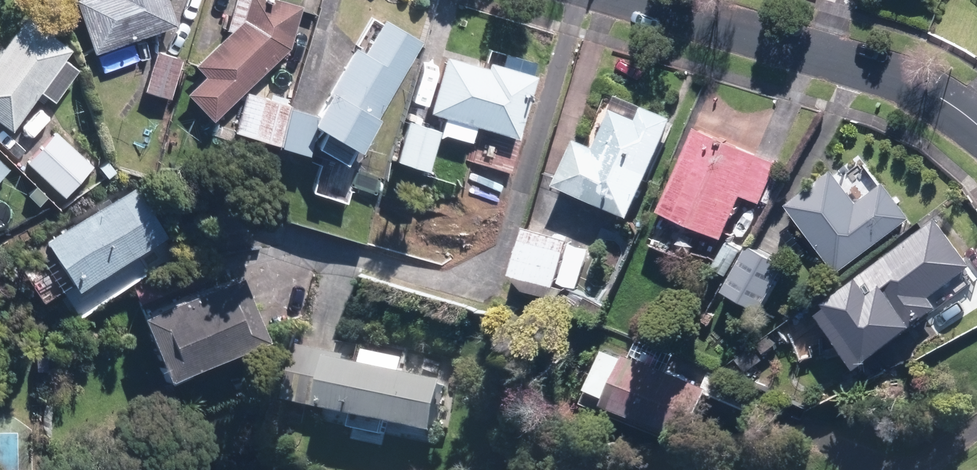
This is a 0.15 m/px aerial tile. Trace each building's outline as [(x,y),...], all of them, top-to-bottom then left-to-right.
[(171,26),(162,0),(70,0),(88,54),(171,26)] [(289,49),(301,6),(278,0),(247,0),(241,21),(193,67),(204,77),(186,95),(212,123),(289,49)] [(5,132),(35,93),(49,104),(74,71),(60,60),(67,50),(22,16),(0,44),(0,128),(5,132)] [(356,152),(419,42),(381,19),(360,54),(352,49),(313,115),(292,109),(280,148),(307,156),(315,129),(356,152)] [(166,100),(178,60),(152,52),(140,93),(166,100)] [(516,140),(534,76),(486,61),(484,68),(442,56),(426,114),(516,140)] [(247,95),(235,134),(278,146),(289,107),(247,95)] [(629,215),(671,115),(641,103),(636,115),(610,104),(594,144),(573,136),(554,183),(629,215)] [(426,173),(439,132),(406,122),(394,163),(426,173)] [(658,209),(721,236),(740,193),(760,202),(777,162),(694,126),(658,209)] [(59,197),(88,168),(52,134),(24,163),(59,197)] [(837,271),(910,215),(883,180),(856,201),(830,168),(784,204),(837,271)] [(65,288),(154,235),(126,189),(38,242),(65,288)] [(931,220),(818,303),(861,361),(932,308),(925,299),(966,267),(931,220)] [(570,249),(573,237),(529,224),(514,271),(559,285),(560,282),(579,288),(589,254),(570,249)] [(726,274),(740,248),(726,240),(711,265),(726,274)] [(758,310),(784,264),(749,244),(723,289),(758,310)] [(135,304),(173,289),(165,269),(127,285),(135,304)] [(239,276),(138,314),(162,376),(263,338),(239,276)] [(286,404),(438,436),(449,383),(353,363),(354,359),(298,347),(286,404)] [(622,355),(602,347),(586,386),(607,394),(604,400),(687,433),(703,392),(772,420),(782,397),(708,368),(702,383),(624,352),(622,355)]
